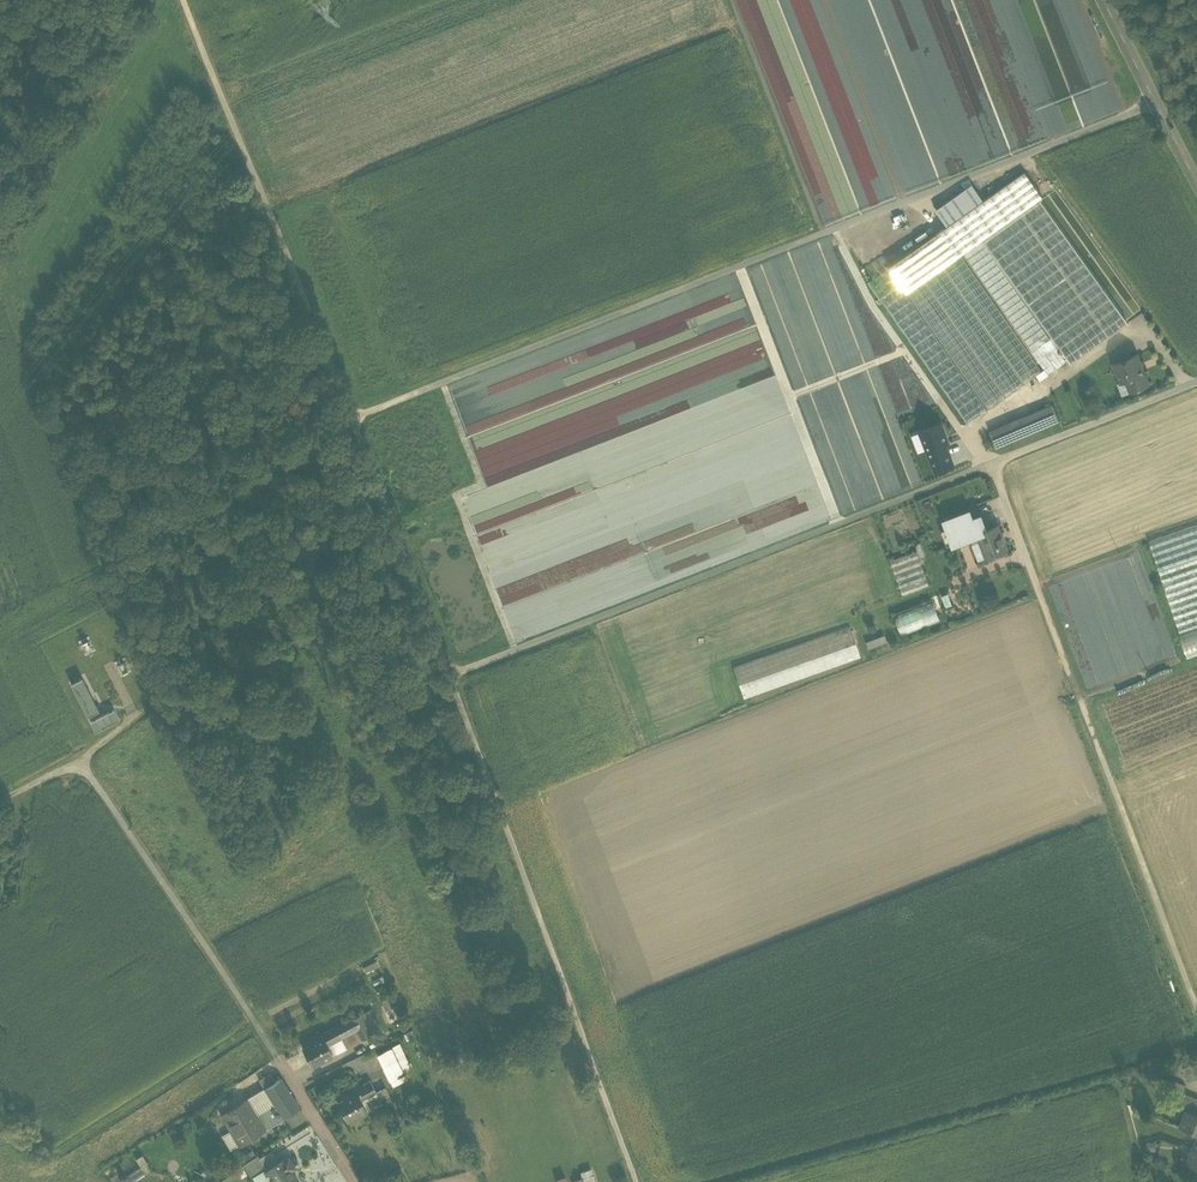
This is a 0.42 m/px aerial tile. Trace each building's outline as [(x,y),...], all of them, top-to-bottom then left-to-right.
[(1024,171),(886,263),(907,292),(962,253),(964,252),(982,239),(984,238),(1003,225),(1005,223),(1023,211),(1025,209),(1043,197),(1024,171)] [(1130,321),(1043,197),(1025,209),(1112,334),(1130,321)] [(1110,335),(1023,211),(1005,223),(1092,348),(1110,335)] [(1090,349),(1003,225),(984,238),(1071,363),(1090,349)] [(1051,337),(982,239),(964,252),(1033,350),(1050,338),(1051,337)] [(962,253),(907,292),(987,406),(1044,370),(962,253)] [(987,406),(886,263),(867,277),(967,420),(987,406)] [(566,375),(457,397),(488,555),(552,543),(565,561),(506,573),(501,582),(492,569),(498,600),(508,598),(525,585),(523,577),(538,584),(641,509),(648,541),(684,534),(798,452),(760,460),(762,463),(626,490),(614,473),(610,483),(607,468),(748,440),(780,417),(759,312),(633,336),(647,343),(648,346),(603,379),(561,387),(566,375)] [(1050,338),(1033,350),(1046,368),(1063,356),(1050,338)] [(1136,353),(1114,362),(1122,381),(1127,379),(1131,391),(1148,384),(1136,353)] [(1127,379),(1122,381),(1121,381),(1126,393),(1131,391),(1127,379)] [(1052,404),(1023,416),(1030,432),(1059,421),(1052,404)] [(1023,416),(1010,421),(1017,438),(1030,432),(1023,416)] [(1010,421),(990,429),(996,446),(1017,438),(1010,421)] [(923,429),(938,474),(960,466),(946,422),(923,429)] [(971,506),(943,516),(953,542),(978,532),(977,531),(987,528),(981,512),(974,513),(971,506)] [(1150,539),(1181,632),(1196,627),(1196,523),(1150,539)] [(987,528),(977,531),(978,532),(987,556),(1007,548),(998,524),(987,528)] [(915,541),(885,552),(900,596),(930,584),(915,541)] [(949,593),(944,595),(948,606),(953,604),(949,593)] [(897,615),(902,631),(941,618),(935,601),(897,615)] [(851,624),(733,665),(744,697),(862,655),(851,624)] [(1181,632),(1190,657),(1196,655),(1196,627),(1181,632)] [(866,641),(869,649),(887,642),(884,634),(866,641)] [(98,710),(82,677),(71,683),(87,716),(98,710)] [(114,709),(90,721),(95,731),(119,719),(114,709)] [(386,993),(381,996),(388,1010),(392,1008),(386,993)] [(333,1000),(314,1009),(317,1016),(336,1007),(333,1000)] [(371,1008),(362,1013),(371,1030),(380,1025),(371,1008)] [(371,1030),(362,1013),(350,1018),(356,1029),(361,1040),(373,1034),(371,1030)] [(356,1029),(350,1018),(328,1029),(334,1040),(356,1029)] [(328,1029),(312,1037),(314,1042),(302,1047),(312,1066),(332,1055),(326,1044),(334,1040),(328,1029)] [(361,1040),(356,1029),(334,1040),(326,1044),(332,1055),(361,1040)] [(411,1069),(399,1043),(391,1047),(403,1073),(411,1069)] [(403,1073),(391,1047),(377,1054),(389,1080),(403,1073)] [(1183,1066),(1187,1080),(1196,1077),(1196,1062),(1183,1066)] [(271,1075),(269,1074),(269,1073),(259,1080),(264,1088),(275,1081),(271,1075)] [(403,1073),(389,1080),(392,1086),(406,1079),(403,1073)] [(275,1081),(264,1088),(274,1104),(275,1104),(283,1117),(299,1107),(281,1078),(275,1081)] [(1186,1084),(1173,1078),(1170,1085),(1183,1090),(1186,1084)] [(362,1086),(347,1094),(349,1097),(337,1103),(347,1121),(381,1103),(380,1101),(375,1092),(369,1080),(362,1084),(362,1086)] [(375,1092),(380,1101),(389,1096),(385,1087),(375,1092)] [(1184,1091),(1172,1087),(1169,1096),(1180,1101),(1184,1091)] [(274,1104),(264,1088),(247,1098),(257,1114),(274,1104)] [(1184,1091),(1180,1101),(1196,1107),(1196,1105),(1196,1097),(1184,1091)] [(274,1104),(257,1114),(247,1098),(246,1098),(247,1098),(221,1114),(239,1145),(283,1118),(283,1117),(275,1104),(274,1104)] [(1186,1109),(1180,1124),(1196,1131),(1196,1114),(1186,1109)] [(1193,1146),(1187,1161),(1196,1165),(1196,1148),(1193,1146)] [(252,1150),(242,1157),(245,1162),(256,1156),(252,1150)] [(151,1168),(142,1155),(136,1159),(140,1166),(145,1172),(145,1173),(151,1168)] [(245,1162),(243,1164),(251,1177),(265,1168),(257,1155),(256,1156),(245,1162)] [(265,1171),(270,1180),(266,1181),(295,1181),(288,1171),(293,1167),(287,1157),(265,1171)] [(119,1179),(121,1181),(130,1181),(145,1172),(140,1166),(119,1179)] [(582,1174),(583,1179),(576,1181),(593,1181),(590,1172),(582,1174)]
